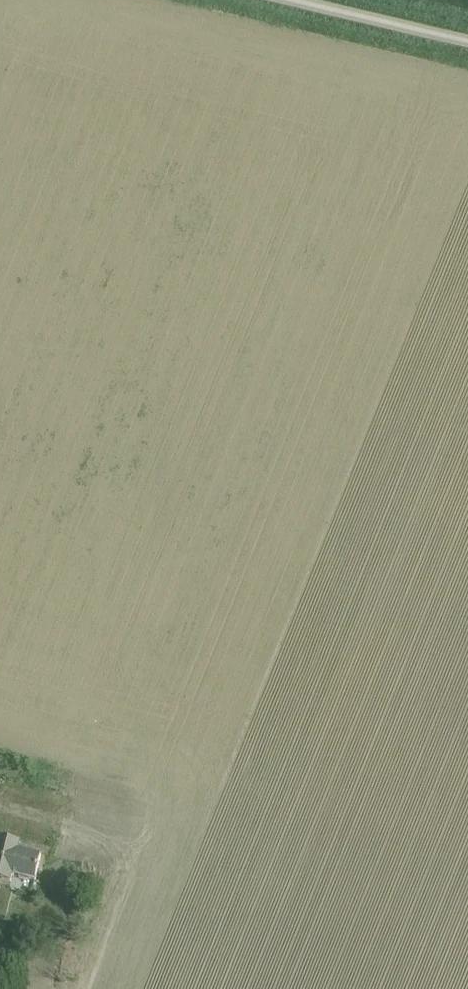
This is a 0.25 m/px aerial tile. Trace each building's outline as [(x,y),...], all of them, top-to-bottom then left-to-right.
[(10,884),(12,876),(35,882),(42,856),(19,851),(20,843),(0,838),(0,882),(10,884)]
